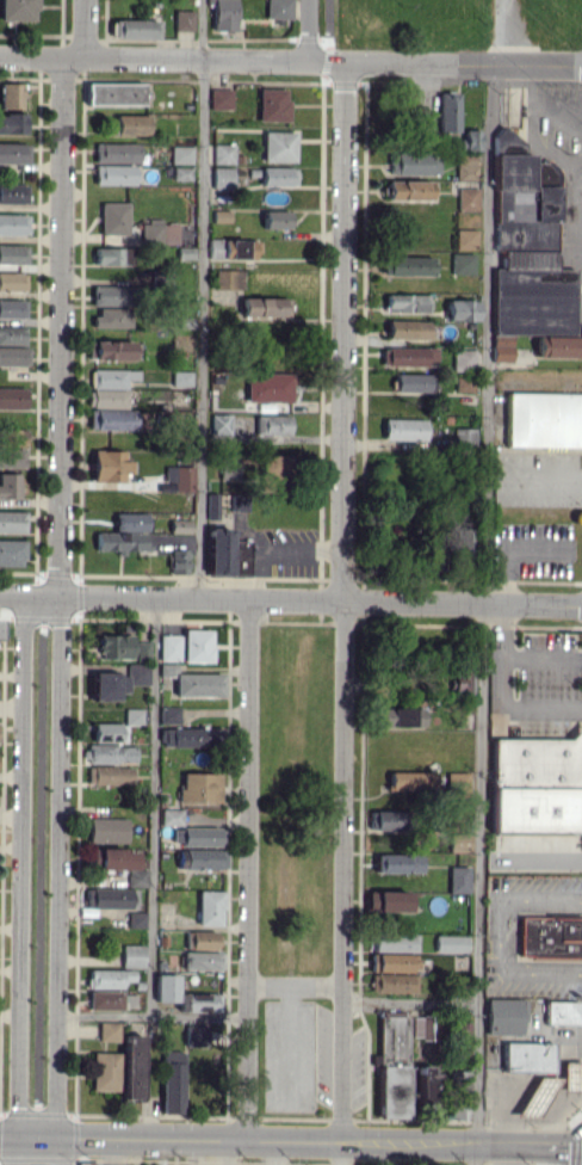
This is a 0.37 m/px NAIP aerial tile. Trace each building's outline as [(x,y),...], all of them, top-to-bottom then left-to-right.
[(36,0),(1,0),(0,20),(36,21),(36,0)] [(212,30),(235,31),(236,0),(213,0),(212,30)] [(292,19),(292,0),(266,0),(266,18),(292,19)] [(193,31),(193,10),(174,10),(174,30),(193,31)] [(159,20),(112,19),(112,38),(158,39),(159,20)] [(22,108),(21,82),(0,83),(0,107),(0,108),(22,108)] [(144,83),(86,83),(86,104),(143,105),(144,83)] [(209,88),(209,109),(231,109),(231,88),(209,88)] [(287,121),(288,88),(258,88),(257,121),(287,121)] [(438,133),(458,132),(457,91),(437,92),(438,133)] [(0,114),(0,133),(25,134),(26,114),(0,114)] [(115,134),(147,135),(148,115),(115,114),(115,134)] [(295,162),(295,131),(262,131),(262,161),(295,162)] [(138,143),(95,142),(95,162),(138,163),(138,143)] [(0,143),(0,163),(28,164),(28,143),(0,143)] [(213,143),(213,163),(234,164),(234,144),(213,143)] [(492,361),(504,361),(504,340),(494,340),(494,335),(536,335),(536,357),(574,357),(574,335),(573,335),(573,268),(556,268),(556,186),(531,185),(531,154),(511,154),(511,145),(494,145),(494,251),(501,251),(501,269),(492,269),(492,361)] [(171,163),(192,163),(192,146),(171,146),(171,163)] [(389,174),(438,173),(437,151),(389,152),(389,174)] [(476,180),(476,153),(456,152),(456,180),(476,180)] [(135,165),(94,164),(93,184),(134,185),(135,165)] [(173,179),(190,180),(191,167),(173,166),(173,179)] [(212,188),(232,188),(232,167),(213,167),(212,188)] [(260,185),(294,185),(295,167),(261,167),(260,185)] [(430,200),(430,181),(387,180),(387,199),(430,200)] [(26,203),(27,184),(0,183),(0,203),(26,203)] [(478,188),(457,188),(457,210),(477,210),(478,188)] [(100,234),(127,235),(128,202),(101,202),(100,234)] [(289,211),(263,210),(263,228),(289,229),(289,211)] [(27,235),(27,214),(0,214),(0,235),(27,235)] [(140,220),(141,245),(179,244),(178,223),(161,223),(161,219),(140,220)] [(476,249),(477,229),(455,229),(455,249),(476,249)] [(258,258),(258,239),(222,238),(222,251),(209,251),(209,257),(258,258)] [(26,264),(27,245),(0,244),(0,263),(26,264)] [(130,265),(131,248),(95,247),(95,264),(130,265)] [(473,253),(450,253),(450,274),(473,274),(473,253)] [(433,257),(383,256),(382,274),(433,276),(433,257)] [(214,289),(243,289),(243,270),(215,270),(214,289)] [(0,272),(0,290),(24,290),(25,273),(0,272)] [(93,306),(138,305),(137,285),(93,286),(93,306)] [(429,293),(385,293),(386,313),(429,312),(429,293)] [(288,318),(288,297),(242,298),(242,319),(288,318)] [(25,318),(25,299),(0,299),(0,318),(25,318)] [(447,299),(446,320),(476,321),(477,300),(447,299)] [(95,327),(131,328),(131,308),(95,307),(95,327)] [(428,321),(387,320),(387,338),(428,339),(428,321)] [(24,325),(0,326),(0,345),(25,344),(24,325)] [(132,360),(133,341),(89,340),(89,359),(132,360)] [(29,347),(0,346),(0,365),(28,365),(29,347)] [(436,346),(380,347),(381,366),(436,365),(436,346)] [(452,371),(474,371),(474,349),(452,349),(452,371)] [(126,407),(127,379),(139,380),(139,370),(91,369),(90,388),(87,388),(87,407),(126,407)] [(191,385),(191,371),(172,370),(172,385),(191,385)] [(291,372),(245,373),(246,402),(291,401),(291,372)] [(428,374),(395,373),(394,391),(427,391),(428,374)] [(473,391),(472,376),(454,377),(455,392),(473,391)] [(0,387),(0,409),(25,409),(25,387),(0,387)] [(508,387),(581,388),(581,445),(507,444),(508,387)] [(88,429),(133,430),(134,410),(89,409),(88,429)] [(231,434),(230,413),(209,414),(211,435),(231,434)] [(291,414),(251,415),(252,435),(291,434),(291,414)] [(383,439),(425,440),(426,419),(384,418),(383,439)] [(25,428),(0,429),(0,447),(25,446),(25,428)] [(474,428),(453,428),(454,448),(474,448),(474,428)] [(24,448),(0,448),(0,467),(24,468),(24,448)] [(123,482),(123,473),(130,473),(130,460),(123,460),(123,451),(92,450),(92,481),(123,482)] [(290,455),(259,454),(258,491),(289,492),(290,455)] [(238,478),(237,455),(217,455),(217,479),(238,478)] [(193,466),(165,465),(164,482),(174,482),(174,491),(193,492),(193,466)] [(0,473),(0,498),(19,498),(19,472),(0,473)] [(206,518),(218,519),(219,493),(207,492),(206,518)] [(24,533),(25,511),(0,511),(0,532),(24,533)] [(147,513),(114,513),(114,532),(95,531),(95,551),(144,552),(144,542),(158,543),(158,534),(146,534),(147,513)] [(170,532),(189,532),(190,520),(170,519),(170,532)] [(207,575),(248,575),(249,541),(230,541),(230,528),(207,528),(207,575)] [(470,530),(458,529),(458,551),(469,551),(470,530)] [(24,566),(24,540),(0,539),(0,566),(24,566)] [(170,574),(188,574),(188,549),(170,549),(170,574)] [(211,662),(212,630),(183,629),(183,661),(211,662)] [(99,659),(133,659),(133,634),(99,634),(99,659)] [(180,635),(160,635),(160,660),(180,660),(180,635)] [(149,641),(135,641),(135,661),(149,661),(149,641)] [(149,684),(149,664),(127,664),(127,673),(91,673),(92,700),(118,700),(118,693),(127,693),(126,685),(149,684)] [(471,692),(470,673),(448,674),(449,693),(471,692)] [(423,727),(423,708),(379,706),(378,725),(423,727)] [(180,707),(160,707),(160,723),(180,723),(180,707)] [(93,742),(126,742),(126,725),(143,725),(143,708),(125,708),(125,723),(94,723),(93,742)] [(492,739),(492,833),(581,833),(581,720),(570,720),(570,739),(492,739)] [(225,727),(161,728),(162,747),(225,745),(225,727)] [(88,761),(136,763),(137,745),(89,744),(88,761)] [(88,766),(88,783),(132,784),(133,767),(88,766)] [(181,802),(221,801),(220,772),(181,773),(181,802)] [(426,772),(390,772),(390,791),(426,790),(426,772)] [(470,772),(447,772),(448,798),(470,797),(470,772)] [(161,825),(182,826),(183,809),(161,809),(161,825)] [(404,810),(376,809),(376,829),(404,830),(404,810)] [(451,851),(473,850),(472,833),(466,833),(466,814),(456,814),(457,832),(451,832),(451,851)] [(128,818),(90,817),(89,840),(127,841),(128,818)] [(173,845),(223,844),(223,827),(173,828),(173,845)] [(128,886),(147,886),(148,869),(137,869),(137,849),(92,848),(91,869),(128,869),(128,886)] [(178,850),(179,870),(227,869),(227,849),(178,850)] [(425,872),(425,853),(377,854),(377,873),(425,872)] [(451,892),(471,893),(472,866),(451,866),(451,892)] [(137,889),(86,888),(86,908),(136,909),(137,889)] [(224,891),(199,890),(199,925),(223,925),(224,891)] [(367,912),(409,912),(410,891),(367,891),(367,912)] [(145,928),(146,912),(129,912),(129,927),(145,928)] [(520,956),(581,957),(581,917),(521,916),(520,956)] [(218,931),(187,931),(186,949),(218,950),(218,931)] [(372,950),(418,951),(418,934),(373,932),(372,950)] [(468,952),(468,935),(437,934),(436,951),(468,952)] [(145,967),(145,945),(123,945),(123,967),(145,967)] [(184,969),(224,970),(224,952),(185,951),(184,969)] [(417,973),(417,954),(372,953),(371,991),(417,992),(417,973)] [(135,970),(90,969),(90,988),(124,988),(124,981),(135,981),(135,970)] [(179,974),(157,974),(156,1001),(181,1001),(181,1011),(221,1012),(221,993),(179,992),(179,974)] [(528,999),(488,998),(488,1034),(522,1034),(523,1021),(528,1021),(528,999)] [(578,1022),(578,1001),(547,1001),(546,1021),(578,1022)] [(408,1117),(410,1016),(382,1015),(380,1117),(408,1117)] [(413,1038),(438,1038),(439,1016),(414,1015),(413,1038)] [(99,1041),(120,1041),(120,1022),(100,1022),(99,1041)] [(208,1024),(186,1025),(187,1047),(208,1046),(208,1024)] [(124,1099),(142,1099),(144,1035),(125,1034),(124,1099)] [(557,1042),(504,1042),(504,1073),(556,1074),(557,1042)] [(163,1113),(184,1113),(185,1051),(163,1050),(163,1113)] [(120,1091),(121,1051),(94,1051),(93,1091),(120,1091)] [(563,1090),(580,1090),(581,1062),(564,1062),(563,1090)] [(437,1065),(419,1065),(419,1103),(437,1103),(437,1065)]
